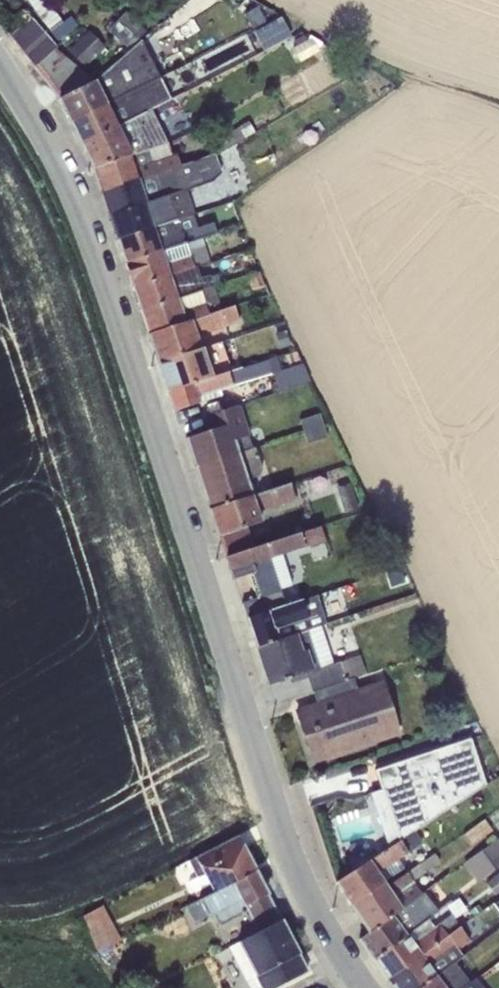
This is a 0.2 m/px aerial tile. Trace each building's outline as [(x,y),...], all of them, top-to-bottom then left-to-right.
[(125,12),(107,31),(127,50),(146,32),(125,12)] [(281,18),(252,32),(263,51),(291,37),(281,18)] [(33,68),(55,49),(31,19),(8,37),(33,68)] [(88,31),(67,51),(84,69),(104,49),(88,31)] [(311,39),(292,49),(299,63),(318,52),(311,39)] [(89,78),(58,99),(69,123),(159,78),(141,42),(89,78)] [(55,49),(33,68),(44,82),(68,60),(55,49)] [(68,60),(44,82),(58,99),(89,78),(68,60)] [(159,78),(69,123),(80,144),(149,109),(169,99),(159,78)] [(149,109),(80,144),(92,169),(167,144),(149,109)] [(249,123),(211,143),(217,154),(254,132),(249,123)] [(167,144),(92,169),(100,193),(179,167),(175,154),(170,156),(167,144)] [(179,167),(100,193),(116,240),(176,221),(192,216),(185,190),(211,181),(219,174),(214,156),(179,167)] [(176,221),(116,240),(124,265),(201,240),(217,234),(214,224),(204,228),(203,225),(179,233),(176,221)] [(201,240),(124,265),(132,288),(195,268),(209,263),(201,240)] [(195,268),(132,288),(140,312),(202,291),(221,285),(217,274),(200,279),(195,268)] [(202,291),(140,312),(148,336),(222,311),(207,305),(202,291)] [(222,311),(148,336),(157,364),(198,351),(192,335),(203,331),(209,333),(238,323),(233,308),(222,311)] [(198,351),(157,364),(167,393),(230,372),(220,343),(198,351)] [(230,372),(167,393),(173,411),(200,403),(199,399),(273,375),(281,372),(276,357),(230,372)] [(281,372),(273,375),(279,393),(310,382),(303,365),(281,372)] [(194,468),(251,450),(246,437),(248,436),(239,406),(203,418),(207,432),(184,439),(194,468)] [(317,415),(299,421),(307,444),(325,438),(317,415)] [(251,450),(194,468),(208,511),(251,497),(245,480),(258,476),(260,471),(253,449),(251,450)] [(349,484),(335,488),(343,514),(357,509),(349,484)] [(251,497),(208,511),(224,559),(253,549),(245,528),(260,523),(257,513),(295,501),(289,485),(251,497)] [(253,549),(224,559),(231,581),(248,575),(256,599),(241,603),(246,619),(284,606),(279,590),(291,587),(281,556),(324,543),(319,527),(253,549)] [(284,606),(246,619),(256,648),(320,627),(325,625),(315,596),(284,606)] [(320,627),(256,648),(268,686),(288,679),(290,684),(306,679),(311,692),(352,679),(366,674),(360,656),(332,664),(320,627)] [(352,679),(311,692),(316,703),(293,711),(311,765),(399,736),(381,682),(356,690),(352,679)] [(387,849),(412,833),(485,786),(469,740),(374,772),(380,791),(369,795),(387,849)] [(483,820),(461,835),(469,847),(492,831),(483,820)] [(412,833),(387,849),(334,883),(352,909),(383,888),(375,876),(421,846),(412,833)] [(197,901),(254,872),(236,836),(188,861),(197,879),(204,875),(210,887),(194,895),(197,901)] [(463,864),(476,883),(498,867),(498,841),(498,839),(463,864)] [(383,888),(352,909),(368,933),(421,893),(411,881),(439,862),(433,854),(383,888)] [(254,872),(197,901),(187,907),(194,923),(212,914),(219,927),(244,915),(255,935),(281,921),(254,872)] [(485,883),(495,897),(498,894),(498,874),(485,883)] [(204,875),(197,879),(188,883),(194,895),(210,887),(204,875)] [(421,893),(368,933),(358,940),(372,960),(427,920),(438,912),(423,892),(421,893)] [(101,905),(81,916),(97,952),(120,941),(101,905)] [(427,920),(372,960),(386,981),(459,928),(450,915),(432,928),(427,920)] [(255,935),(228,949),(249,987),(277,987),(308,973),(281,921),(255,935)] [(386,981),(391,987),(419,987),(454,962),(463,956),(458,950),(469,942),(459,928),(386,981)] [(419,987),(467,987),(472,985),(454,962),(419,987)]
